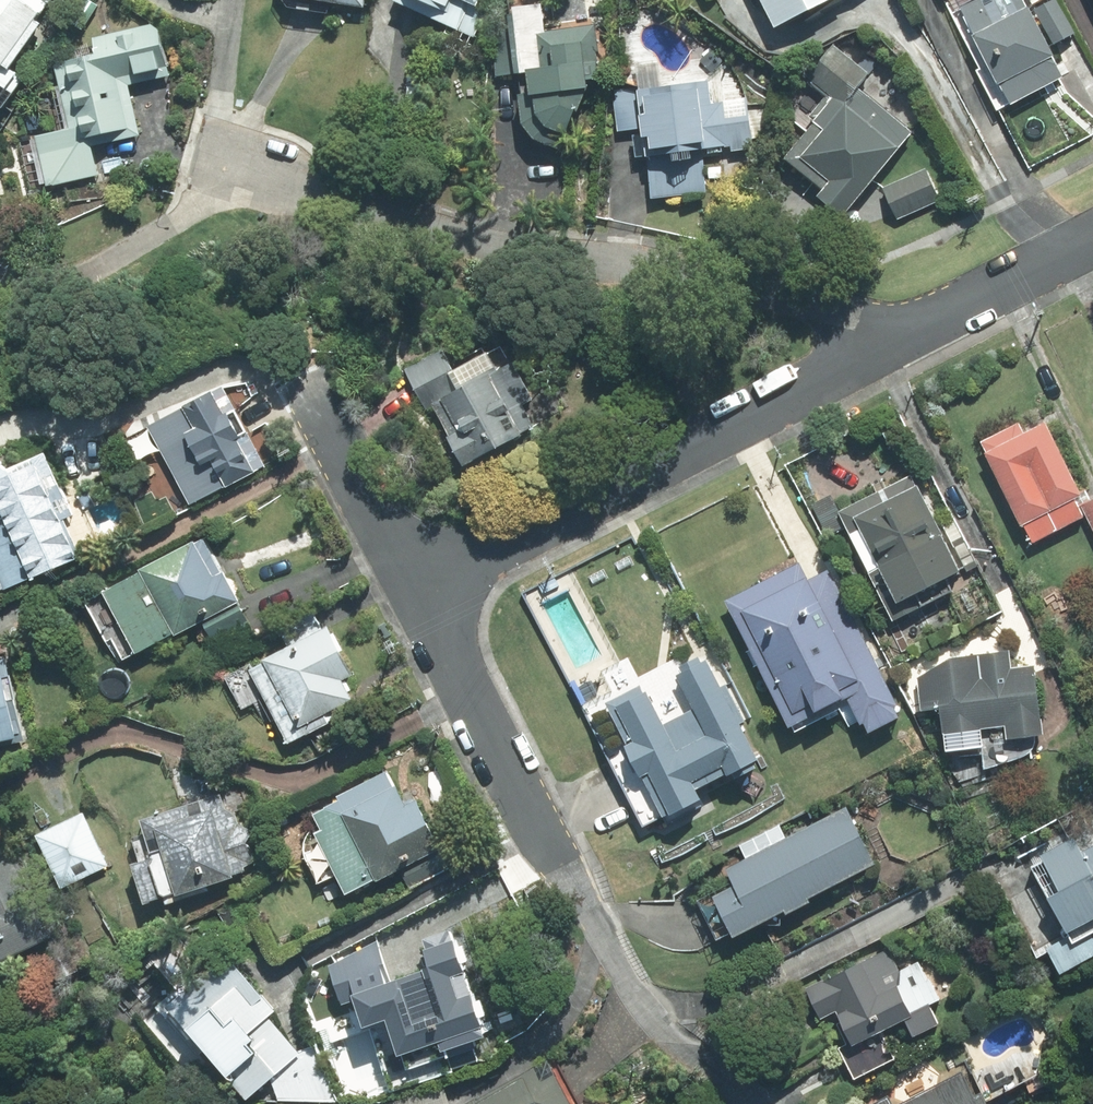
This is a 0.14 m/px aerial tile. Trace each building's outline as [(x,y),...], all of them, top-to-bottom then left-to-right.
[(4,68),(10,72),(43,25),(37,21),(51,0),(0,0),(0,74),(4,68)] [(365,9),(366,0),(310,0),(365,9)] [(475,40),(488,12),(479,8),(483,0),(396,0),(395,3),(475,40)] [(776,30),(837,0),(761,0),(776,30)] [(1065,79),(1054,59),(1058,57),(1053,48),(1077,35),(1058,0),(976,0),(962,7),(1013,106),(1065,79)] [(542,5),(509,10),(496,64),(498,78),(521,75),(524,97),(520,97),(524,125),(534,140),(562,151),(590,89),(589,81),(601,80),(598,53),(600,53),(596,26),(545,33),(542,5)] [(96,56),(55,65),(70,130),(37,138),(49,188),(98,177),(92,148),(141,137),(129,87),(154,81),(142,28),(92,40),(96,56)] [(819,197),(844,219),(915,134),(870,97),(848,102),(871,75),(835,45),(805,82),(824,98),(809,117),(816,123),(785,160),(823,192),(819,197)] [(638,88),(615,91),(621,133),(643,130),(647,159),(650,159),(655,197),(709,193),(704,151),(709,151),(709,156),(724,154),(723,149),(732,148),(733,152),(751,150),(750,146),(755,146),(749,98),(714,103),(711,81),(638,91),(638,88)] [(899,221),(942,202),(927,169),(884,188),(899,221)] [(442,352),(406,371),(426,411),(435,406),(454,445),(452,446),(464,469),(500,451),(499,449),(537,430),(524,405),(534,400),(514,359),(460,387),(442,352)] [(225,388),(185,409),(188,414),(151,434),(191,508),(267,468),(225,388)] [(981,444),(1024,528),(1026,527),(1035,544),(1088,518),(1092,528),(1092,502),(1082,507),(1078,500),(1084,497),(1046,423),(1025,434),(1020,424),(981,444)] [(78,561),(38,466),(14,476),(8,462),(0,465),(0,594),(78,561)] [(918,487),(913,476),(839,513),(894,622),(923,607),(917,595),(963,573),(920,486),(918,487)] [(141,573),(103,594),(136,656),(175,635),(176,638),(242,603),(208,538),(197,544),(196,542),(140,571),(141,573)] [(801,564),(726,602),(790,728),(839,704),(850,727),(860,723),(862,727),(866,725),(870,734),(902,719),(897,709),(900,707),(830,571),(809,581),(801,564)] [(355,676),(329,627),(264,661),(265,664),(251,672),(290,745),(331,724),(327,716),(354,702),(343,683),(355,676)] [(1044,736),(1036,665),(1013,668),(1011,651),(951,659),(918,679),(922,712),(941,710),(944,736),(1006,728),(1008,740),(1044,736)] [(761,762),(708,661),(703,663),(700,658),(681,668),(684,673),(677,676),(695,710),(665,726),(648,693),(645,695),(641,687),(607,704),(629,746),(625,748),(641,779),(645,777),(667,819),(704,800),(699,791),(728,775),(730,778),(761,762)] [(19,740),(7,684),(12,683),(7,659),(0,661),(0,744),(19,740)] [(396,788),(389,773),(337,798),(339,802),(314,814),(322,831),(316,834),(347,896),(442,850),(418,801),(408,806),(398,787),(396,788)] [(134,866),(146,905),(165,899),(167,906),(211,892),(210,888),(236,879),(235,876),(246,872),(245,868),(257,862),(248,845),(256,833),(239,825),(235,813),(226,808),(222,795),(142,821),(146,834),(133,838),(141,863),(134,866)] [(734,939),(877,865),(848,809),(788,839),(781,825),(739,847),(747,861),(726,871),(735,888),(713,899),(734,939)] [(111,866),(85,813),(36,837),(62,890),(111,866)] [(1092,922),(1092,847),(1083,853),(1075,839),(1042,857),(1061,893),(1050,899),(1069,935),(1092,922)] [(52,939),(8,848),(0,852),(0,964),(52,939)] [(427,941),(331,975),(345,1016),(360,1011),(369,1037),(383,1032),(402,1086),(488,1055),(471,1005),(463,1008),(459,998),(440,1005),(444,1015),(441,1016),(430,983),(441,979),(427,941)] [(901,972),(890,949),(809,990),(824,1019),(837,1013),(855,1047),(906,1022),(914,1039),(940,1026),(931,1007),(942,1001),(931,979),(928,980),(919,963),(901,972)] [(227,955),(167,1007),(249,1101),(273,1081),(280,1102),(340,1103),(321,1052),(300,1052),(271,1018),(277,1013),(227,955)] [(970,1069),(901,1103),(988,1103),(970,1069)] [(557,1074),(543,1081),(538,1070),(473,1103),(573,1103),(557,1074)]
